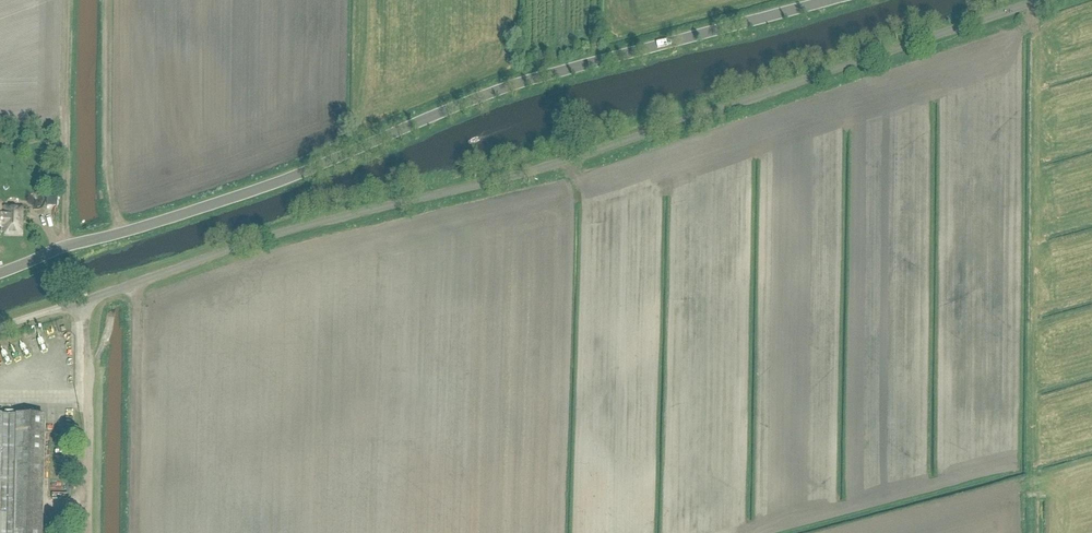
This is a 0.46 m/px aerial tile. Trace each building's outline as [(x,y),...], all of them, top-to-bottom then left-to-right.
[(48,196),(48,205),(57,205),(57,196),(48,196)] [(6,235),(21,235),(21,210),(4,210),(4,217),(6,217),(6,235)] [(0,417),(0,532),(43,532),(45,418),(0,417)]
